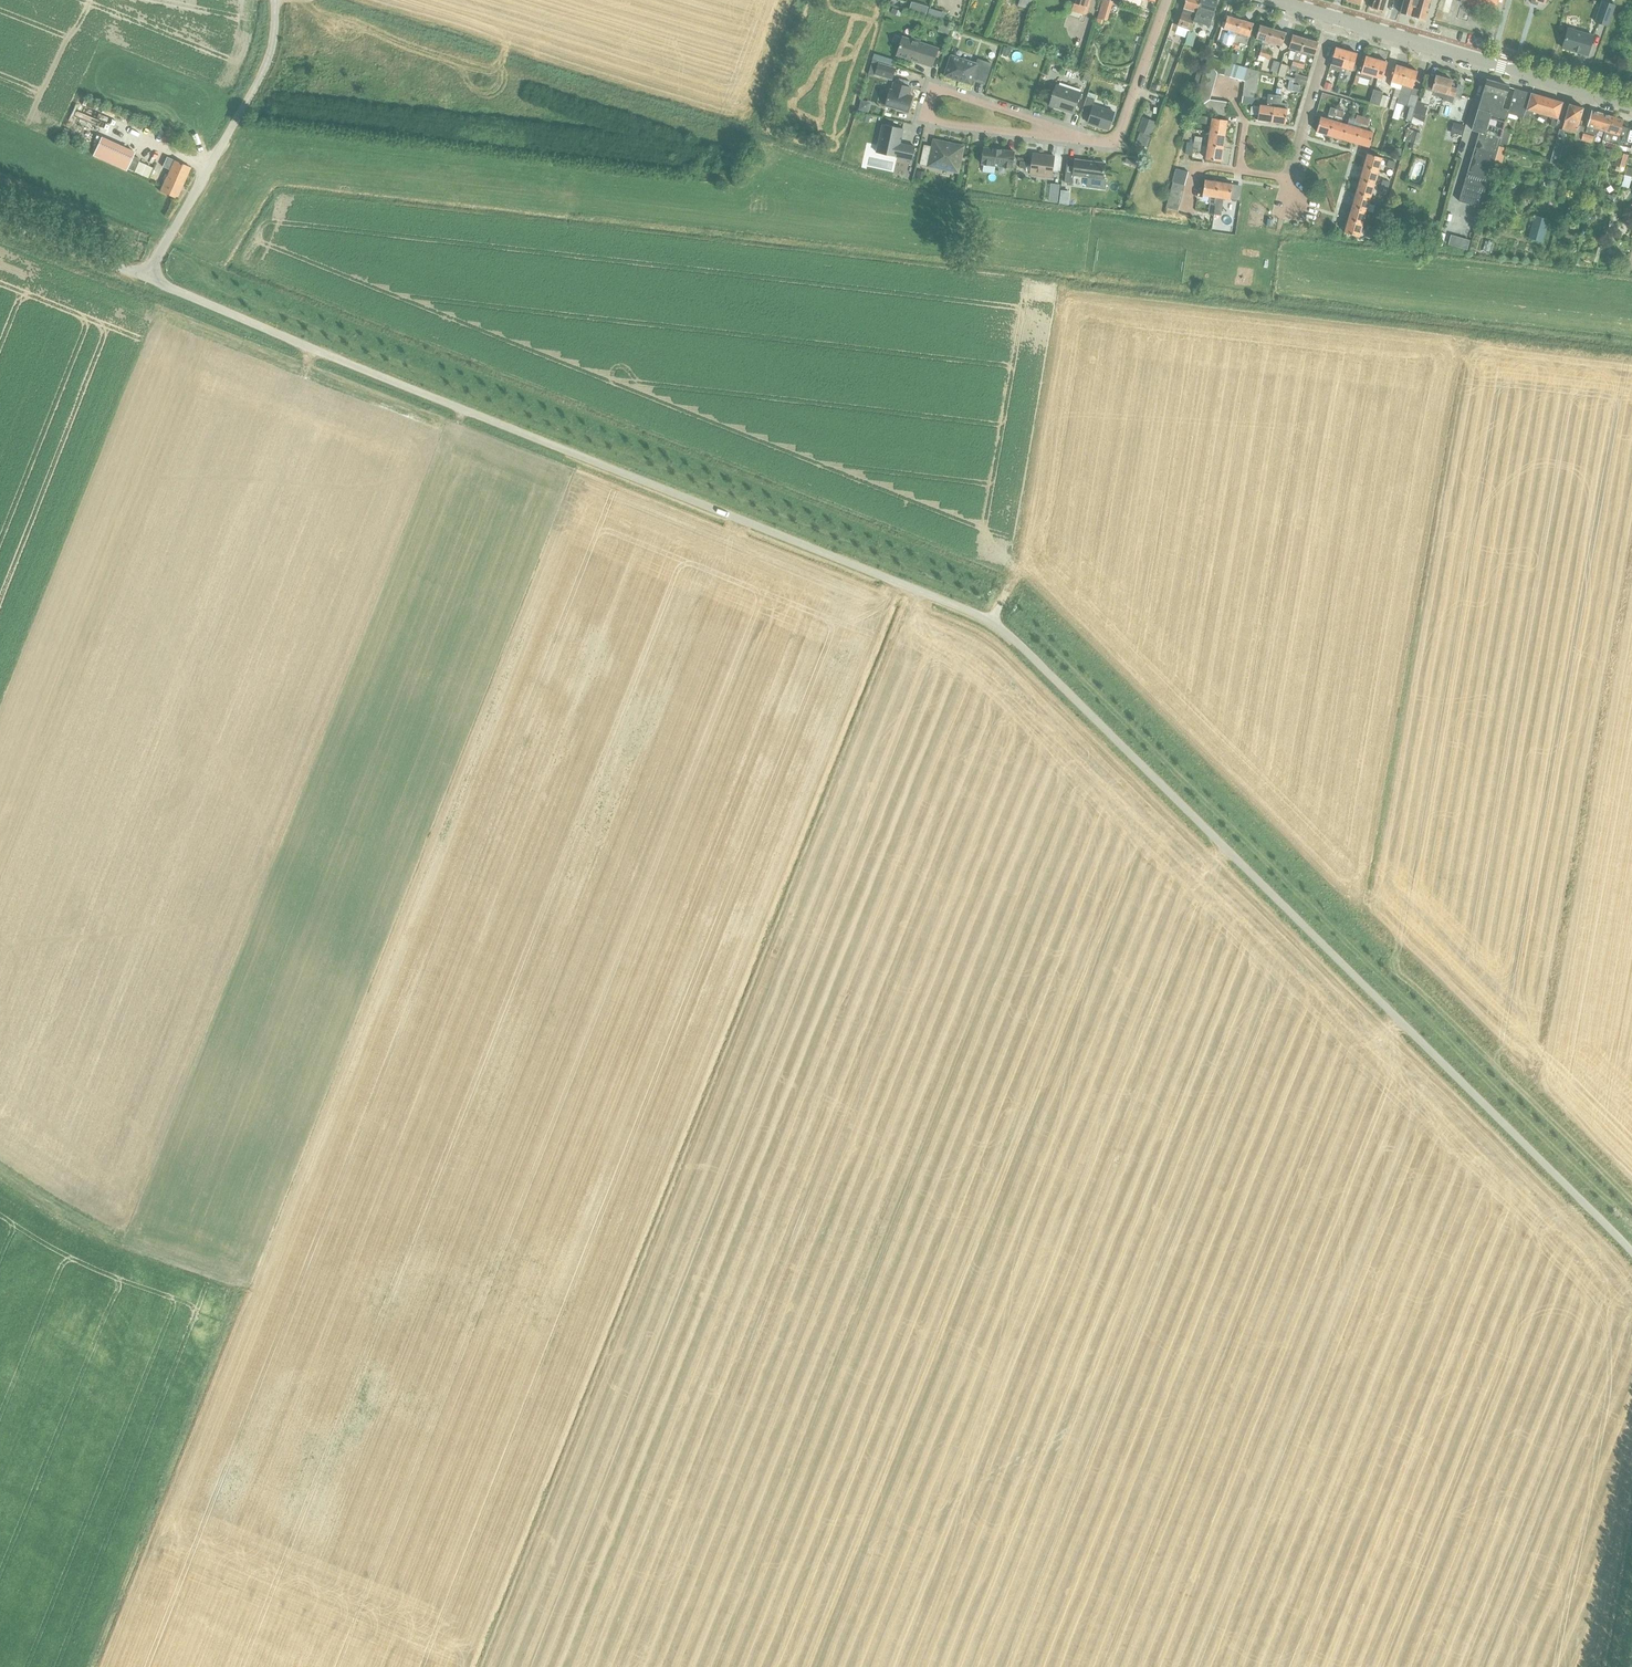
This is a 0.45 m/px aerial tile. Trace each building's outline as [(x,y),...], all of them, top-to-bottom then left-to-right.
[(912,6),(930,11),(932,4),(919,0),(914,0),(912,6)] [(1019,6),(1030,9),(1032,0),(1021,0),(1019,6)] [(1110,18),(1116,0),(1105,0),(1100,15),(1110,18)] [(1178,26),(1190,30),(1193,22),(1201,0),(1186,0),(1183,9),(1178,26)] [(1193,22),(1209,27),(1217,2),(1211,0),(1201,0),(1196,15),(1193,22)] [(1372,8),(1383,11),(1386,0),(1374,0),(1372,8)] [(1400,13),(1426,20),(1431,0),(1403,0),(1400,13)] [(1495,9),(1498,0),(1465,0),(1495,9)] [(1595,22),(1608,26),(1615,5),(1602,1),(1595,22)] [(931,14),(945,16),(947,9),(932,7),(931,14)] [(1230,33),(1236,34),(1240,20),(1228,16),(1224,29),(1231,31),(1230,33)] [(1235,41),(1233,48),(1238,50),(1240,44),(1247,46),(1254,23),(1240,20),(1236,34),(1237,34),(1235,41)] [(1258,60),(1264,61),(1267,50),(1269,44),(1273,29),(1260,25),(1256,38),(1263,40),(1263,42),(1258,60)] [(1286,33),(1273,29),(1269,44),(1275,46),(1276,44),(1282,46),(1286,33)] [(1593,36),(1568,29),(1562,48),(1588,55),(1593,36)] [(1190,32),(1189,32),(1185,44),(1194,47),(1198,34),(1196,34),(1190,32)] [(1297,67),(1298,67),(1306,39),(1293,35),(1289,48),(1296,50),(1295,52),(1296,52),(1292,65),(1297,67)] [(939,48),(920,42),(921,40),(912,37),(912,39),(903,36),(897,55),(932,67),(939,48)] [(1306,39),(1298,67),(1303,68),(1307,55),(1308,55),(1308,54),(1315,55),(1319,42),(1306,39)] [(1006,43),(1004,53),(1012,55),(1015,46),(1006,43)] [(1342,68),(1347,51),(1336,47),(1329,68),(1340,72),(1342,68)] [(1267,50),(1264,61),(1263,64),(1269,66),(1273,52),(1267,50)] [(1358,54),(1347,51),(1342,68),(1353,71),(1358,54)] [(978,59),(977,63),(951,55),(944,76),(971,84),(972,80),(985,84),(992,64),(978,59)] [(1366,56),(1364,65),(1360,63),(1356,76),(1371,80),(1372,76),(1383,79),(1387,62),(1377,59),(1366,56)] [(1209,58),(1203,77),(1216,80),(1218,74),(1222,61),(1209,58)] [(1228,63),(1222,61),(1218,74),(1224,76),(1228,63)] [(1271,71),(1277,73),(1280,62),(1274,61),(1271,71)] [(875,74),(892,79),(896,69),(879,63),(875,74)] [(1234,65),(1228,63),(1224,76),(1230,78),(1234,65)] [(1277,76),(1285,78),(1288,65),(1281,63),(1277,76)] [(1240,67),(1234,65),(1230,78),(1237,80),(1240,67)] [(1394,96),(1390,109),(1395,110),(1397,103),(1398,97),(1407,68),(1396,65),(1391,82),(1392,82),(1390,87),(1396,88),(1394,96)] [(1246,69),(1240,67),(1237,80),(1243,81),(1246,69)] [(1398,97),(1397,103),(1410,107),(1406,120),(1412,121),(1417,103),(1411,102),(1410,101),(1412,97),(1410,96),(1412,88),(1417,71),(1407,68),(1398,97)] [(1259,72),(1246,69),(1243,81),(1245,82),(1244,90),(1257,92),(1259,72)] [(1294,82),(1306,85),(1308,78),(1296,74),(1294,82)] [(1412,121),(1411,124),(1422,127),(1429,105),(1431,95),(1444,99),(1443,101),(1452,103),(1454,97),(1460,99),(1464,86),(1458,84),(1457,89),(1456,89),(1451,87),(1453,80),(1436,76),(1435,79),(1428,77),(1421,101),(1418,101),(1417,103),(1412,121)] [(1203,77),(1201,83),(1214,87),(1216,80),(1203,77)] [(1326,88),(1334,90),(1336,82),(1328,80),(1326,88)] [(1508,113),(1509,110),(1502,108),(1508,86),(1487,80),(1472,130),(1480,132),(1459,201),(1480,207),(1499,145),(1503,129),(1508,113)] [(890,89),(885,105),(908,112),(913,96),(909,95),(911,87),(894,83),(892,90),(890,89)] [(1201,83),(1199,89),(1212,93),(1214,87),(1201,83)] [(1066,111),(1067,111),(1067,110),(1075,113),(1081,92),(1075,90),(1074,92),(1065,88),(1065,87),(1059,85),(1059,86),(1056,85),(1050,104),(1061,108),(1060,109),(1061,110),(1062,107),(1067,109),(1066,111)] [(1199,89),(1198,95),(1210,99),(1212,93),(1199,89)] [(1383,92),(1374,89),(1369,103),(1379,106),(1383,92)] [(1412,97),(1410,101),(1411,102),(1417,103),(1418,101),(1421,91),(1414,89),(1412,97)] [(1515,89),(1509,110),(1508,113),(1524,118),(1529,119),(1531,111),(1553,117),(1551,126),(1556,127),(1563,103),(1531,93),(1515,89)] [(1256,98),(1257,92),(1244,90),(1243,97),(1256,98)] [(1324,101),(1336,105),(1338,97),(1326,94),(1324,101)] [(1193,111),(1215,114),(1217,101),(1210,100),(1210,99),(1198,95),(1193,111)] [(1268,102),(1275,103),(1276,96),(1269,95),(1268,102)] [(1380,106),(1386,108),(1389,97),(1383,95),(1380,106)] [(1274,108),(1272,123),(1286,125),(1288,110),(1289,104),(1282,103),(1283,97),(1276,96),(1275,103),(1274,108)] [(1082,111),(1090,114),(1087,122),(1109,130),(1115,113),(1093,106),(1095,100),(1087,97),(1082,111)] [(1255,105),(1256,98),(1243,97),(1242,103),(1255,105)] [(871,102),(861,100),(859,110),(869,112),(871,102)] [(1215,114),(1221,115),(1223,102),(1217,101),(1215,114)] [(1223,102),(1221,115),(1228,116),(1230,102),(1223,102)] [(1559,162),(1560,156),(1566,135),(1564,134),(1565,130),(1576,133),(1583,108),(1569,104),(1562,130),(1559,130),(1550,162),(1555,163),(1559,162)] [(1252,108),(1251,112),(1253,114),(1259,115),(1258,120),(1272,123),(1274,108),(1260,105),(1260,107),(1254,106),(1252,108)] [(1317,132),(1330,136),(1338,110),(1331,108),(1328,119),(1321,117),(1317,132)] [(1330,136),(1343,140),(1348,125),(1341,123),(1344,112),(1338,110),(1330,136)] [(1598,129),(1605,131),(1609,116),(1592,111),(1585,132),(1583,132),(1581,140),(1592,143),(1594,135),(1596,136),(1598,129)] [(1355,122),(1362,124),(1364,117),(1357,115),(1355,122)] [(1198,123),(1205,124),(1206,117),(1199,116),(1198,123)] [(1609,116),(1605,131),(1603,140),(1624,146),(1629,128),(1622,126),(1623,120),(1609,116)] [(1206,117),(1205,124),(1212,125),(1211,132),(1226,134),(1228,121),(1213,118),(1206,117)] [(1371,119),(1364,117),(1362,124),(1368,126),(1371,119)] [(1140,131),(1136,143),(1147,147),(1151,135),(1156,123),(1143,118),(1138,131),(1140,131)] [(1464,125),(1456,122),(1452,134),(1461,136),(1464,125)] [(903,129),(883,124),(877,153),(912,160),(915,147),(900,144),(903,129)] [(1343,140),(1357,143),(1361,129),(1348,125),(1343,140)] [(1361,129),(1357,143),(1370,147),(1374,132),(1361,129)] [(1499,145),(1492,166),(1500,168),(1506,147),(1511,131),(1503,129),(1499,145)] [(1419,144),(1423,134),(1411,130),(1407,142),(1410,143),(1409,147),(1413,149),(1413,151),(1415,151),(1416,149),(1418,144),(1419,144)] [(1211,132),(1208,146),(1224,148),(1226,134),(1211,132)] [(101,137),(93,155),(126,170),(135,152),(101,137)] [(920,165),(929,167),(929,166),(937,168),(937,165),(959,170),(963,149),(945,144),(945,142),(934,140),(933,146),(924,145),(920,165)] [(1202,145),(1195,144),(1188,143),(1186,154),(1193,156),(1194,151),(1201,152),(1202,145)] [(1224,148),(1208,146),(1206,160),(1222,162),(1224,148)] [(1015,151),(984,147),(982,164),(1013,168),(1015,151)] [(1622,168),(1624,169),(1628,154),(1618,151),(1614,166),(1616,166),(1622,168)] [(1030,174),(1052,177),(1055,157),(1032,154),(1030,174)] [(1368,154),(1364,166),(1379,171),(1382,158),(1368,154)] [(893,166),(894,160),(873,156),(872,162),(893,166)] [(183,184),(191,167),(167,157),(163,167),(169,170),(160,191),(174,198),(178,189),(176,189),(179,183),(183,184)] [(1021,157),(1021,166),(1030,167),(1031,157),(1021,157)] [(151,176),(156,165),(142,159),(137,170),(151,176)] [(1068,160),(1065,182),(1073,183),(1074,176),(1088,177),(1087,186),(1106,188),(1107,179),(1103,178),(1105,163),(1075,159),(1075,161),(1068,160)] [(1389,160),(1387,167),(1394,169),(1396,162),(1389,160)] [(1364,166),(1360,179),(1375,184),(1379,171),(1364,166)] [(1166,207),(1178,210),(1189,172),(1177,169),(1166,207)] [(1631,187),(1631,174),(1623,172),(1620,184),(1631,187)] [(1360,179),(1356,192),(1371,196),(1375,184),(1360,179)] [(1061,201),(1062,181),(1047,180),(1046,200),(1061,201)] [(1209,213),(1214,214),(1219,182),(1205,180),(1203,195),(1210,196),(1209,203),(1211,203),(1209,213)] [(1388,189),(1390,182),(1383,180),(1382,187),(1388,189)] [(1219,182),(1214,214),(1221,215),(1224,198),(1230,199),(1233,184),(1219,182)] [(1382,187),(1380,193),(1387,195),(1388,189),(1382,187)] [(1381,215),(1383,208),(1369,204),(1371,196),(1356,192),(1353,205),(1367,209),(1367,211),(1374,213),(1381,215)] [(1353,205),(1349,218),(1363,222),(1367,211),(1367,209),(1353,205)] [(1381,215),(1374,213),(1372,220),(1379,222),(1381,215)] [(1278,225),(1279,216),(1271,215),(1270,224),(1278,225)] [(1535,215),(1531,229),(1529,238),(1544,242),(1549,219),(1535,215)] [(1363,222),(1349,218),(1345,232),(1359,236),(1363,222)] [(1367,237),(1374,239),(1376,232),(1369,231),(1367,237)] [(1471,247),(1472,236),(1453,233),(1451,245),(1471,247)] [(1487,240),(1484,248),(1493,251),(1496,244),(1487,240)]
